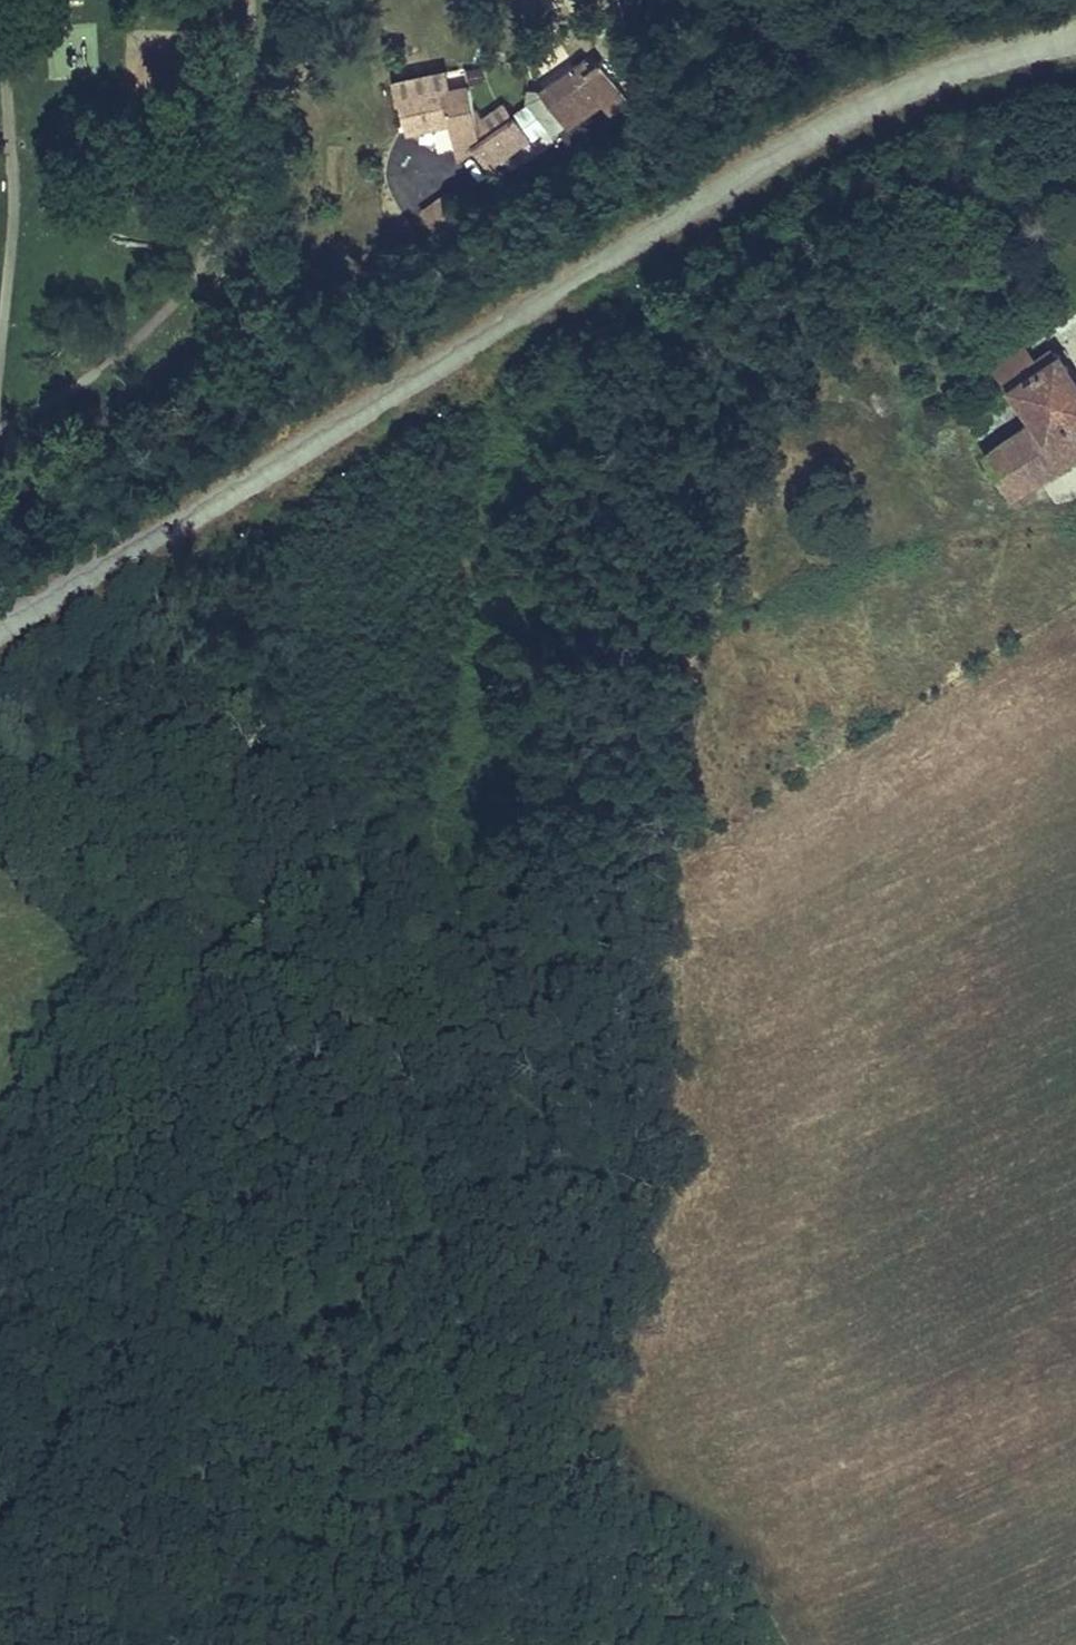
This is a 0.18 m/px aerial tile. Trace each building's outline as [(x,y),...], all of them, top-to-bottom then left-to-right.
[(523,112),(544,144),(615,93),(595,66),(586,73),(580,65),(536,96),(520,91),(523,112)] [(441,88),(390,94),(395,136),(445,127),(441,88)] [(507,124),(463,154),(478,174),(522,145),(507,124)] [(419,213),(424,221),(444,208),(439,200),(419,213)] [(424,221),(440,246),(461,233),(444,208),(424,221)] [(1007,442),(1035,485),(1075,460),(1075,411),(1057,382),(1069,374),(1059,358),(1005,392),(1027,429),(1007,442)] [(1069,374),(1057,382),(1075,411),(1075,386),(1069,374)] [(1035,485),(1007,442),(979,460),(1006,502),(1035,485)]
